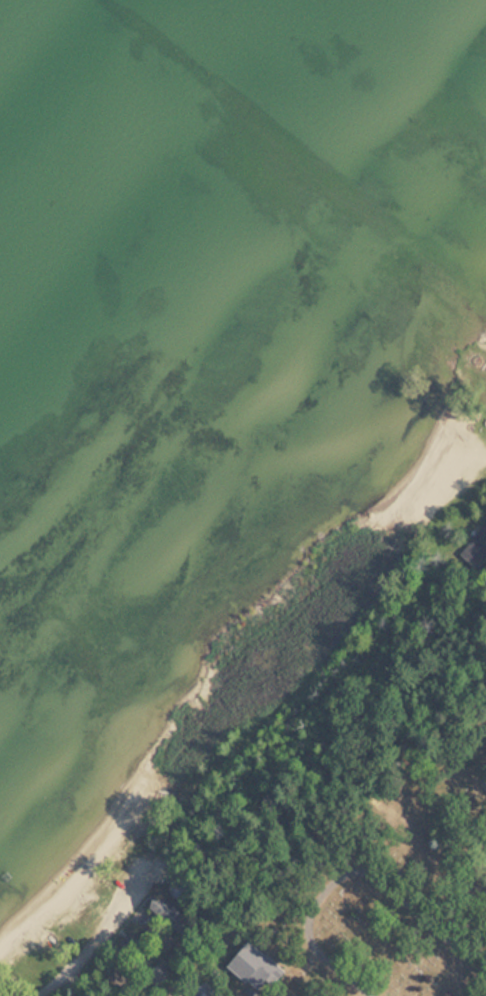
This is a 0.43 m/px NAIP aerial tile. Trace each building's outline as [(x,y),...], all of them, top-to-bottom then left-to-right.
[(237,967),(249,976),(253,972),(270,985),(282,969),(253,946),(237,967)] [(203,978),(189,992),(193,995),(220,995),(203,978)]
